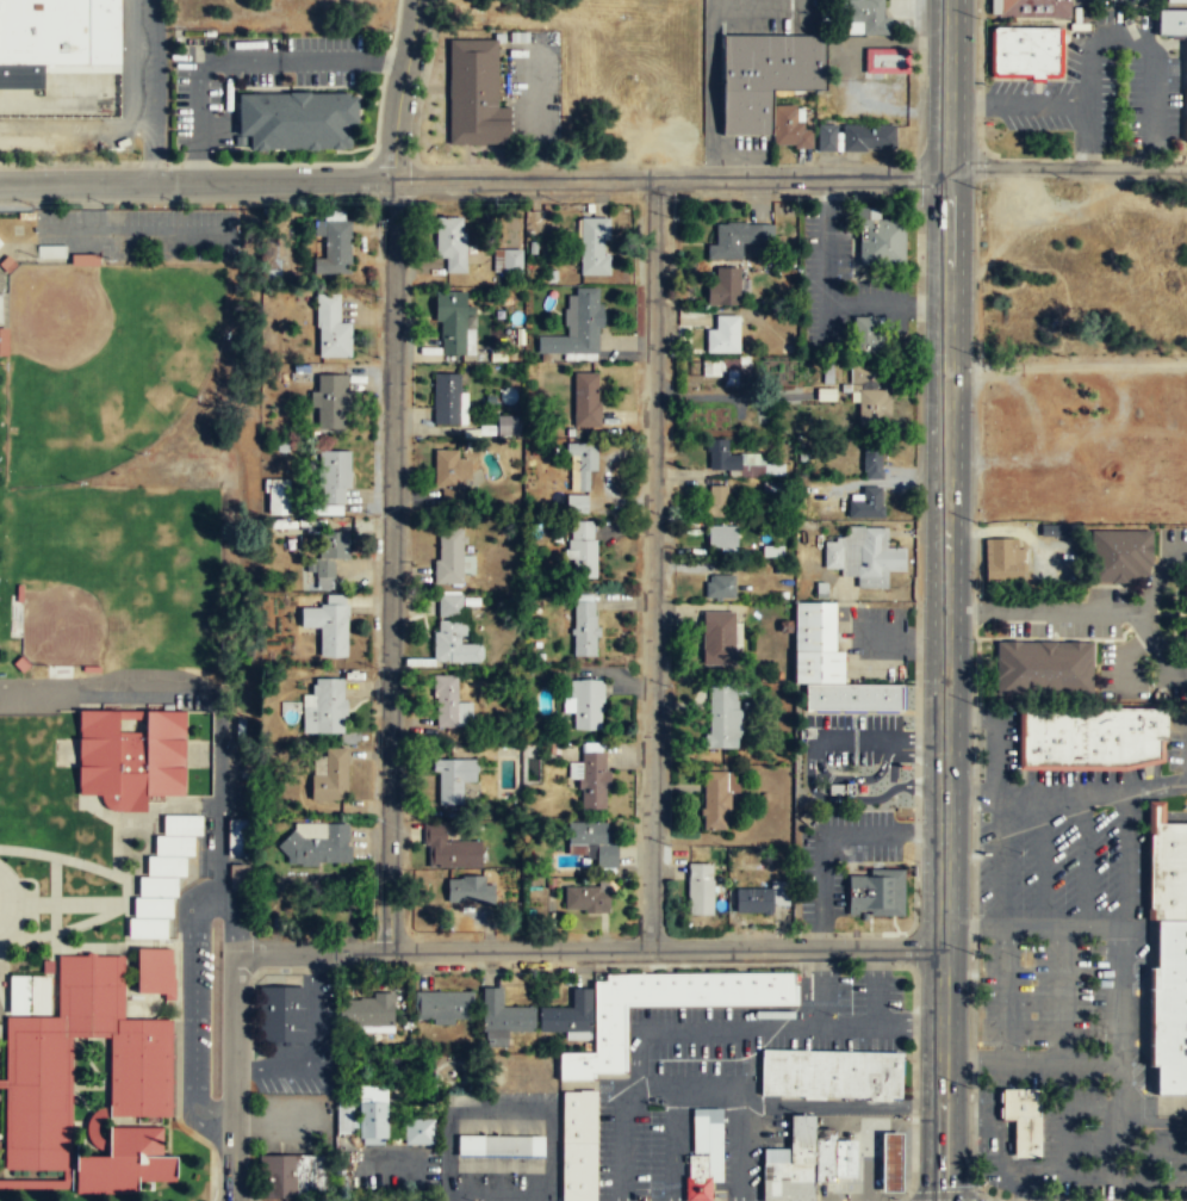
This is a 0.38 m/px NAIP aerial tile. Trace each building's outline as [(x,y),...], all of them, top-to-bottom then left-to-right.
[(122,64),(122,0),(0,0),(0,64),(122,64)] [(882,17),(883,0),(846,0),(847,21),(862,21),(862,35),(889,35),(889,17),(882,17)] [(991,10),(999,10),(999,0),(991,0),(991,10)] [(998,16),(1070,16),(1070,0),(998,0),(998,16)] [(1158,10),(1157,33),(1186,33),(1186,10),(1158,10)] [(1059,25),(993,25),(993,72),(1058,73),(1059,25)] [(822,91),(825,36),(722,35),(722,135),(769,135),(770,91),(822,91)] [(507,143),(508,104),(496,105),(495,36),(454,36),(447,37),(447,143),(507,143)] [(864,73),(906,73),(906,48),(864,48),(864,73)] [(247,132),(247,147),(249,147),(348,146),(348,120),(354,119),(354,93),(346,93),(346,89),(290,89),(235,91),(236,132),(247,132)] [(813,147),(812,129),(804,129),(804,119),(803,119),(803,105),(772,105),(773,147),(813,147)] [(894,125),(841,125),(841,150),(894,150),(894,125)] [(835,151),(835,135),(819,135),(819,151),(835,151)] [(878,206),(857,206),(856,219),(858,219),(858,264),(903,264),(905,218),(878,218),(878,206)] [(435,218),(435,260),(443,260),(443,272),(465,272),(465,218),(435,218)] [(579,274),(609,274),(609,218),(579,218),(579,274)] [(350,221),(323,221),(323,259),(315,259),(315,276),(350,276),(350,221)] [(772,224),(713,223),(713,244),(706,244),(706,259),(741,260),(741,244),(772,244),(772,224)] [(521,248),(501,249),(502,272),(521,271),(521,248)] [(72,264),(99,264),(99,262),(99,253),(72,253),(72,254),(72,262),(72,264)] [(8,272),(17,262),(8,254),(0,261),(0,264),(8,272)] [(708,304),(739,304),(739,270),(708,270),(708,304)] [(536,355),(599,355),(599,289),(566,287),(566,338),(537,336),(536,355)] [(437,353),(474,353),(474,328),(466,328),(466,291),(437,291),(437,353)] [(317,357),(350,357),(350,322),(338,322),(338,297),(317,297),(317,357)] [(884,352),(885,330),(876,329),(876,315),(853,315),(852,352),(884,352)] [(739,316),(715,316),(715,329),(704,329),(704,353),(739,353),(739,316)] [(7,327),(0,327),(0,354),(6,354),(8,354),(8,327),(7,327)] [(701,359),(701,377),(723,377),(723,384),(748,384),(748,359),(701,359)] [(853,420),(890,420),(890,386),(877,386),(877,365),(853,365),(853,420)] [(347,373),(313,373),(313,428),(347,428),(347,373)] [(434,423),(465,423),(465,373),(434,373),(434,423)] [(573,373),(573,427),(599,427),(599,373),(573,373)] [(497,434),(520,434),(520,414),(497,414),(497,434)] [(740,456),(727,456),(727,440),(707,440),(707,472),(740,472),(740,456)] [(349,506),(349,450),(321,450),(321,506),(349,506)] [(459,450),(435,450),(435,501),(467,501),(467,458),(459,458),(459,450)] [(571,450),(571,493),(592,493),(592,450),(571,450)] [(863,450),(863,477),(881,477),(881,450),(863,450)] [(267,514),(288,514),(288,481),(267,481),(267,514)] [(727,487),(708,487),(708,519),(727,519),(727,487)] [(849,497),(849,518),(883,518),(883,487),(860,487),(860,497),(849,497)] [(587,493),(567,493),(566,511),(587,512),(587,493)] [(1070,524),(1040,524),(1040,536),(1070,536),(1070,524)] [(595,576),(595,526),(568,526),(568,576),(595,576)] [(737,526),(704,526),(704,547),(737,547),(737,526)] [(825,538),(824,569),(840,569),(840,578),(883,580),(883,564),(901,564),(902,550),(885,549),(887,527),(846,526),(846,538),(825,538)] [(464,572),(472,572),(472,555),(462,555),(462,530),(435,530),(435,584),(464,584),(464,572)] [(333,559),(347,559),(348,532),(318,532),(317,587),(333,587),(333,559)] [(1150,583),(1151,534),(1093,533),(1092,582),(1150,583)] [(1012,547),(1017,547),(1017,537),(984,538),(984,580),(1023,580),(1021,562),(1012,562),(1012,547)] [(733,574),(704,574),(704,598),(733,598),(733,574)] [(462,617),(462,592),(436,592),(436,617),(462,617)] [(572,595),(572,656),(596,656),(596,602),(588,602),(588,595),(572,595)] [(347,598),(321,598),(321,607),(299,607),(299,630),(318,630),(318,657),(347,657),(347,598)] [(701,665),(735,665),(735,643),(738,643),(738,612),(701,612),(701,665)] [(481,662),(481,643),(468,643),(468,620),(434,620),(433,662),(481,662)] [(1093,640),(996,639),(996,693),(1092,694),(1093,640)] [(433,676),(433,728),(470,728),(470,702),(456,702),(456,676),(433,676)] [(303,733),(343,733),(343,679),(312,679),(312,693),(302,693),(303,733)] [(602,730),(602,680),(571,680),(572,730),(602,730)] [(901,683),(900,708),(804,708),(804,682),(901,683)] [(707,748),(738,748),(738,685),(707,685),(707,748)] [(1023,705),(1023,763),(1067,763),(1124,764),(1160,756),(1160,738),(1167,738),(1167,706),(1093,706),(1023,705)] [(79,710),(77,793),(100,794),(104,807),(111,811),(117,811),(148,812),(147,797),(185,794),(184,711),(79,710)] [(589,809),(608,809),(608,743),(582,743),(580,791),(589,791),(589,809)] [(347,800),(347,748),(311,748),(311,800),(347,800)] [(474,760),(435,760),(435,804),(462,804),(462,781),(474,781),(474,760)] [(703,829),(732,829),(732,772),(703,772),(703,829)] [(852,782),(852,794),(843,794),(843,793),(828,793),(828,784),(843,784),(843,782),(852,782)] [(167,939),(167,917),(172,917),(173,897),(176,897),(176,875),(185,875),(185,855),(193,855),(193,835),(201,835),(203,816),(163,816),(163,836),(155,836),(155,856),(147,856),(147,878),(137,878),(136,918),(129,918),(129,939),(167,939)] [(596,867),(616,867),(616,844),(607,844),(608,822),(568,822),(568,853),(596,854),(596,867)] [(1158,822),(1158,920),(1186,920),(1186,822),(1158,822)] [(349,824),(292,824),(292,832),(276,832),(276,865),(349,863),(349,824)] [(446,842),(446,825),(425,825),(425,867),(481,867),(481,842),(446,842)] [(686,916),(713,916),(713,865),(686,865),(686,916)] [(847,914),(903,914),(903,868),(869,868),(869,875),(847,875),(847,914)] [(493,904),(493,877),(446,877),(446,904),(493,904)] [(563,886),(564,911),(609,910),(608,880),(598,880),(598,885),(563,886)] [(772,906),(788,906),(788,881),(734,881),(734,916),(772,916),(772,906)] [(1158,920),(1156,1094),(1186,1094),(1186,920),(1158,920)] [(173,951),(138,949),(137,993),(172,993),(173,951)] [(3,1169),(70,1170),(71,1037),(107,1037),(106,1115),(170,1116),(171,1019),(122,1019),(123,955),(57,955),(56,1016),(4,1016),(3,1169)] [(796,1004),(796,984),(794,984),(793,971),(603,973),(603,980),(594,980),(592,980),(592,1051),(558,1052),(558,1079),(591,1079),(591,1077),(594,1077),(594,1072),(622,1072),(622,1070),(626,1070),(624,1005),(796,1004)] [(49,976),(9,975),(8,1014),(48,1015),(49,976)] [(259,986),(259,1046),(304,1046),(304,986),(259,986)] [(534,1008),(502,1008),(502,988),(483,988),(481,1046),(507,1046),(507,1032),(534,1032),(534,1008)] [(588,989),(572,989),(572,1008),(539,1008),(539,1032),(566,1032),(566,1039),(588,1039),(588,989)] [(415,991),(415,1021),(472,1022),(472,991),(415,991)] [(393,996),(347,996),(347,1032),(393,1032),(393,996)] [(900,1097),(901,1052),(760,1048),(760,1094),(900,1097)] [(386,1144),(386,1108),(405,1108),(405,1087),(359,1087),(359,1144),(386,1144)] [(595,1141),(595,1090),(578,1089),(578,1091),(561,1091),(561,1141),(595,1141)] [(1001,1089),(1002,1119),(1013,1120),(1014,1157),(1039,1157),(1040,1089),(1001,1089)] [(335,1101),(335,1134),(354,1134),(354,1101),(335,1101)] [(721,1181),(721,1107),(691,1107),(692,1154),(683,1154),(683,1160),(688,1160),(688,1176),(684,1176),(685,1200),(710,1200),(709,1181),(721,1181)] [(814,1163),(814,1138),(813,1138),(813,1115),(790,1114),(789,1147),(789,1163),(814,1163)] [(433,1145),(433,1120),(405,1120),(405,1145),(433,1145)] [(75,1155),(74,1193),(137,1193),(137,1180),(176,1180),(176,1155),(161,1155),(161,1126),(108,1126),(108,1155),(75,1155)] [(833,1181),(813,1181),(814,1163),(814,1138),(814,1128),(834,1128),(834,1139),(833,1177),(833,1181)] [(900,1193),(901,1132),(881,1132),(881,1191),(900,1193)] [(456,1158),(545,1158),(545,1137),(456,1137),(456,1158)] [(854,1176),(856,1140),(834,1139),(833,1177),(854,1176)] [(595,1141),(561,1141),(560,1200),(595,1200),(595,1141)] [(789,1163),(763,1163),(763,1147),(789,1147),(789,1163)] [(324,1156),(261,1156),(262,1199),(324,1197),(324,1156)] [(813,1200),(813,1181),(814,1163),(789,1163),(763,1163),(762,1163),(762,1200),(813,1200)]
